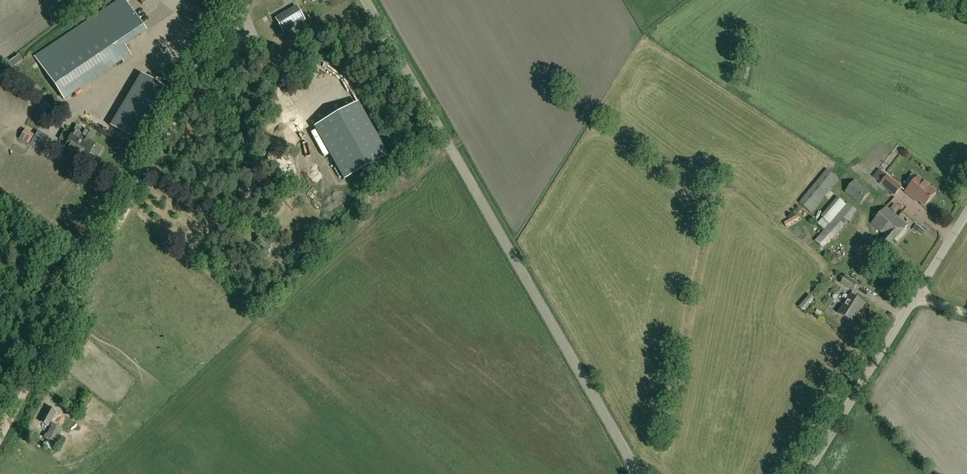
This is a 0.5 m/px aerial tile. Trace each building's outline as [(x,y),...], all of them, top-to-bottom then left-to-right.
[(121,60),(124,63),(132,57),(124,46),(146,31),(125,0),(117,0),(93,16),(122,60),(121,60)] [(305,20),(296,4),(274,17),(283,33),(305,20)] [(64,99),(121,60),(122,60),(93,16),(35,55),(64,99)] [(140,104),(146,95),(136,89),(130,98),(140,104)] [(307,104),(300,108),(303,113),(310,109),(307,104)] [(90,141),(94,135),(85,130),(82,136),(74,131),(65,146),(84,157),(88,151),(90,152),(95,144),(90,141)] [(33,145),(36,135),(26,132),(23,142),(33,145)] [(811,213),(838,179),(827,170),(800,203),(811,213)] [(913,173),(904,184),(909,188),(906,192),(914,198),(915,197),(925,205),(936,192),(918,177),(913,173)] [(894,196),(902,187),(888,175),(880,184),(894,196)] [(860,205),(870,194),(855,181),(845,192),(860,205)] [(824,249),(857,210),(847,203),(815,241),(824,249)] [(889,247),(908,226),(887,207),(872,223),(885,235),(881,239),(889,247)] [(799,218),(798,216),(784,223),(786,226),(799,218)] [(853,291),(858,283),(845,276),(840,283),(853,291)] [(802,305),(807,310),(818,299),(813,294),(802,305)] [(853,322),(865,303),(851,295),(839,314),(853,322)] [(48,426),(56,411),(48,407),(40,421),(48,426)] [(55,444),(62,430),(52,424),(44,438),(55,444)]
